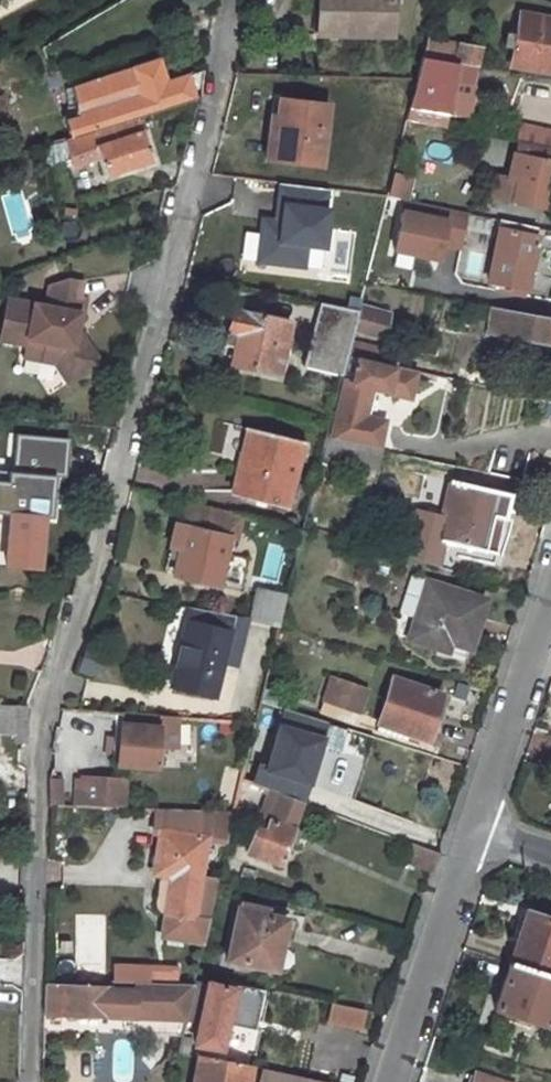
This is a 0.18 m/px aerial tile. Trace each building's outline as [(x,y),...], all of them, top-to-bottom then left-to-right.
[(311,33),(382,34),(383,0),(311,0),(311,33)] [(511,73),(550,81),(550,27),(521,21),(511,73)] [(422,96),(419,106),(449,112),(455,89),(476,91),(487,51),(429,33),(416,82),(420,84),(417,95),(422,96)] [(74,104),(61,109),(70,134),(139,113),(168,104),(201,93),(205,68),(167,79),(157,50),(69,78),(74,104)] [(271,96),(260,156),(271,158),(282,98),(271,96)] [(282,98),(271,158),(320,166),(329,107),(282,98)] [(70,134),(63,136),(71,161),(100,152),(106,172),(154,158),(139,113),(70,134)] [(523,150),(550,157),(550,151),(550,139),(527,134),(523,150)] [(510,203),(542,210),(550,168),(550,164),(512,156),(506,181),(515,183),(510,203)] [(92,169),(73,175),(78,192),(97,186),(92,169)] [(393,171),(386,195),(407,201),(414,177),(393,171)] [(399,209),(393,255),(444,261),(449,214),(399,209)] [(537,240),(533,239),(535,228),(499,221),(487,279),(526,288),(537,240)] [(332,232),(321,271),(358,281),(369,242),(332,232)] [(52,305),(13,298),(7,328),(36,334),(34,348),(51,351),(50,357),(65,361),(79,379),(107,360),(91,338),(82,344),(91,295),(89,295),(92,277),(80,275),(57,282),(52,305)] [(323,304),(308,369),(342,378),(347,354),(351,339),(354,329),(358,312),(323,304)] [(505,333),(550,343),(550,317),(493,305),(489,327),(505,331),(505,333)] [(358,312),(354,329),(383,337),(390,312),(360,306),(358,312)] [(240,332),(232,361),(279,372),(291,322),(234,307),(228,329),(240,332)] [(351,339),(347,354),(393,365),(397,351),(351,339)] [(345,378),(332,440),(380,450),(385,426),(365,421),(361,419),(367,390),(409,399),(415,372),(356,359),(351,380),(345,378)] [(246,426),(229,488),(284,503),(301,440),(246,426)] [(449,482),(434,551),(493,564),(509,495),(449,482)] [(9,556),(8,568),(22,569),(22,557),(40,558),(40,555),(50,555),(53,516),(45,515),(46,498),(0,494),(0,556),(9,556)] [(232,535),(215,531),(220,509),(187,501),(181,522),(179,521),(173,544),(183,546),(176,573),(220,584),(232,535)] [(183,546),(173,544),(166,570),(176,573),(183,546)] [(416,619),(409,641),(466,659),(485,598),(410,576),(399,614),(416,619)] [(257,586),(251,617),(280,622),(287,592),(257,586)] [(190,610),(187,620),(230,632),(233,621),(190,610)] [(187,620),(170,685),(213,697),(230,632),(187,620)] [(332,676),(324,699),(359,711),(367,688),(332,676)] [(394,677),(378,722),(428,739),(444,694),(394,677)] [(359,711),(324,699),(321,710),(355,722),(359,711)] [(16,734),(16,704),(0,702),(0,733),(16,734)] [(16,734),(16,742),(30,744),(30,705),(16,704),(16,734)] [(122,711),(119,762),(159,766),(161,737),(162,714),(122,711)] [(52,777),(51,803),(68,804),(69,778),(52,777)] [(91,777),(89,805),(112,806),(113,778),(91,777)] [(245,779),(242,789),(257,794),(260,784),(245,779)] [(259,814),(246,849),(281,861),(290,838),(298,841),(302,830),(294,826),(302,801),(264,786),(255,813),(259,814)] [(174,877),(164,938),(203,945),(217,878),(200,874),(207,839),(163,831),(156,874),(174,877)] [(412,843),(405,863),(433,873),(439,854),(412,843)] [(238,907),(230,958),(288,968),(297,917),(238,907)] [(512,965),(550,979),(550,923),(529,915),(512,965)] [(159,964),(159,983),(185,984),(185,965),(159,964)] [(496,1013),(547,1031),(550,1021),(550,979),(512,965),(496,1013)] [(187,1017),(187,1019),(199,1022),(195,1041),(220,1047),(233,987),(195,978),(194,984),(187,1017)] [(187,1017),(194,984),(185,984),(159,983),(135,981),(135,989),(111,988),(112,986),(46,982),(45,1013),(187,1017)] [(330,1001),(327,1020),(359,1026),(363,1008),(330,1001)] [(192,1081),(247,1081),(251,1065),(198,1054),(192,1081)] [(266,1069),(263,1081),(328,1081),(266,1069)]
